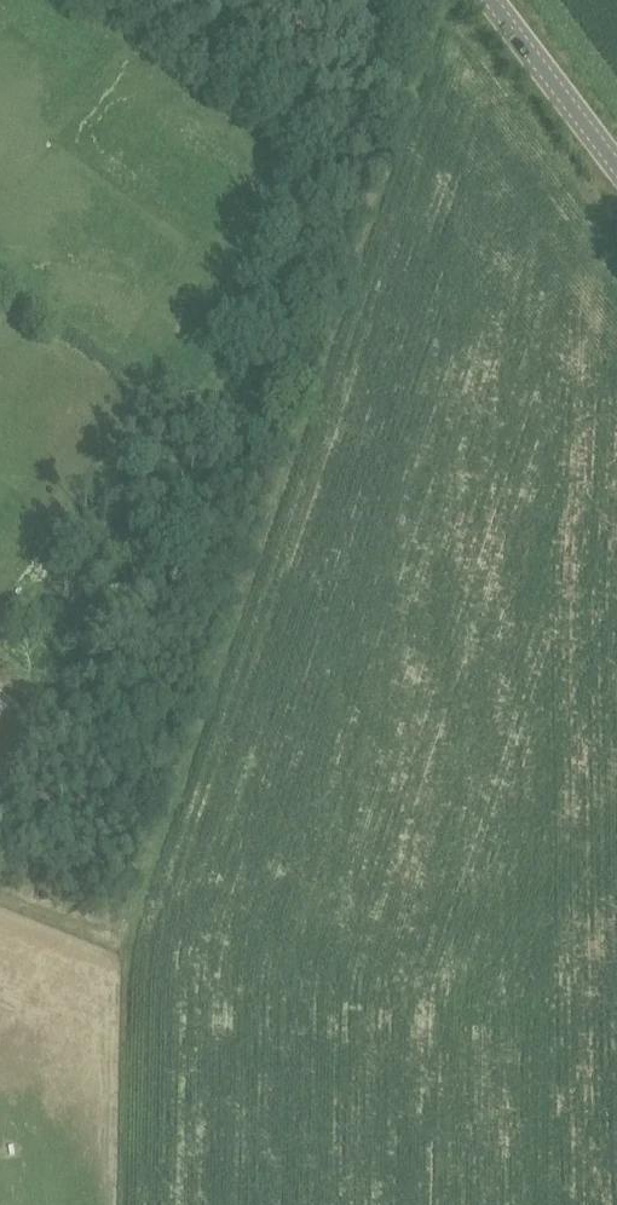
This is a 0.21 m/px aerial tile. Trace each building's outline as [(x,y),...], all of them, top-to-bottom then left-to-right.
[(23,492),(4,481),(0,487),(0,491),(17,501),(23,492)]
